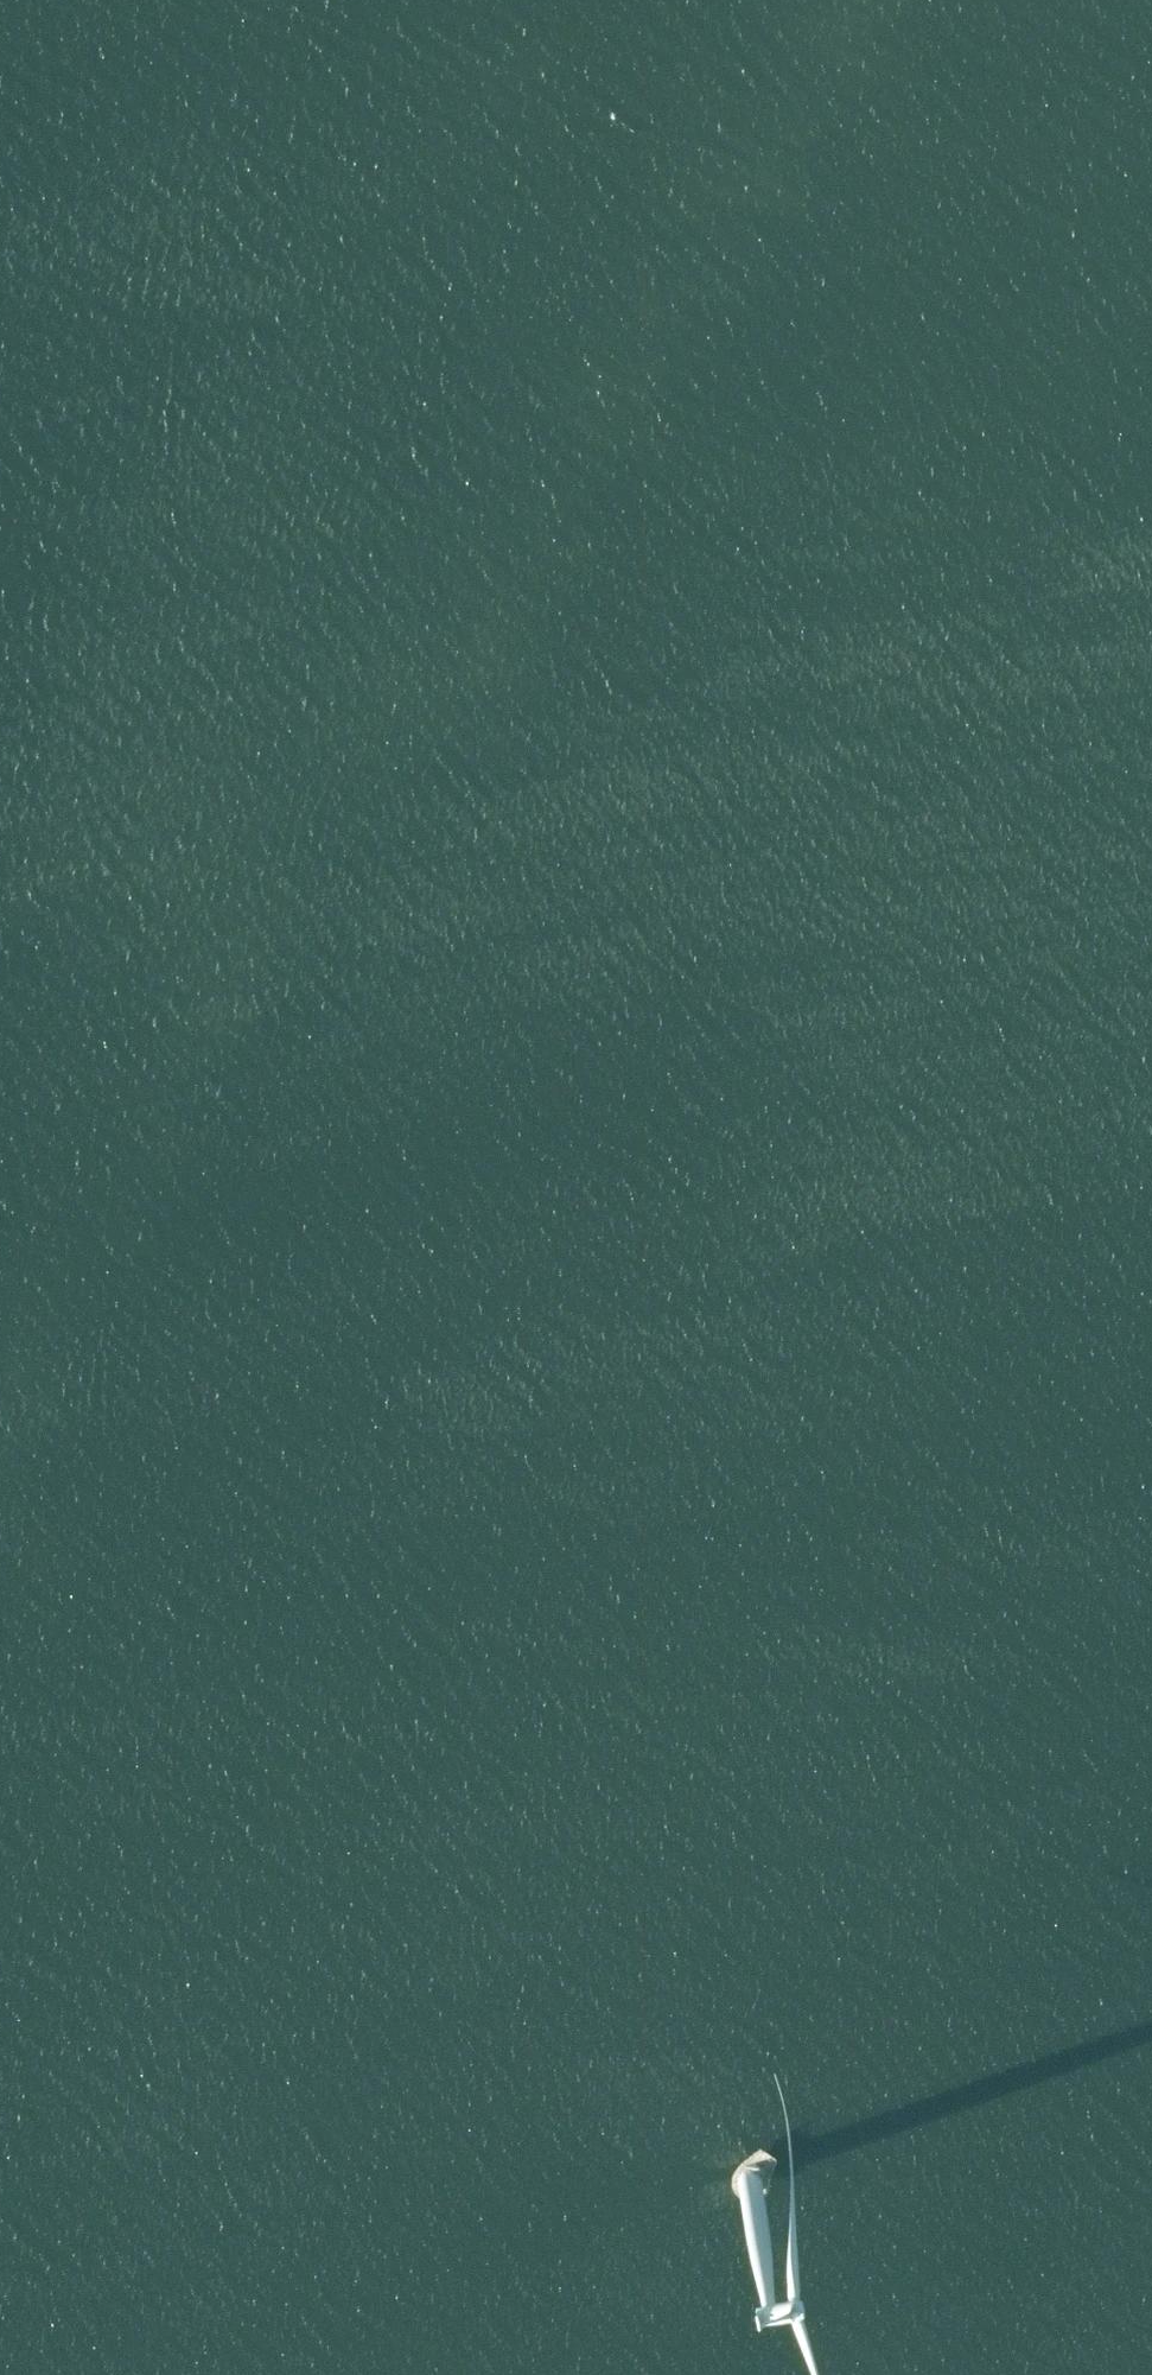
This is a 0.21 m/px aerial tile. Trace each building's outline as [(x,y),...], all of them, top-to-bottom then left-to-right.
[(736,2168),(734,2173),(735,2179),(739,2184),(744,2186),(750,2185),(754,2182),(757,2178),(758,2172),(755,2167),(751,2163),(745,2162),(740,2164),(736,2168)]
